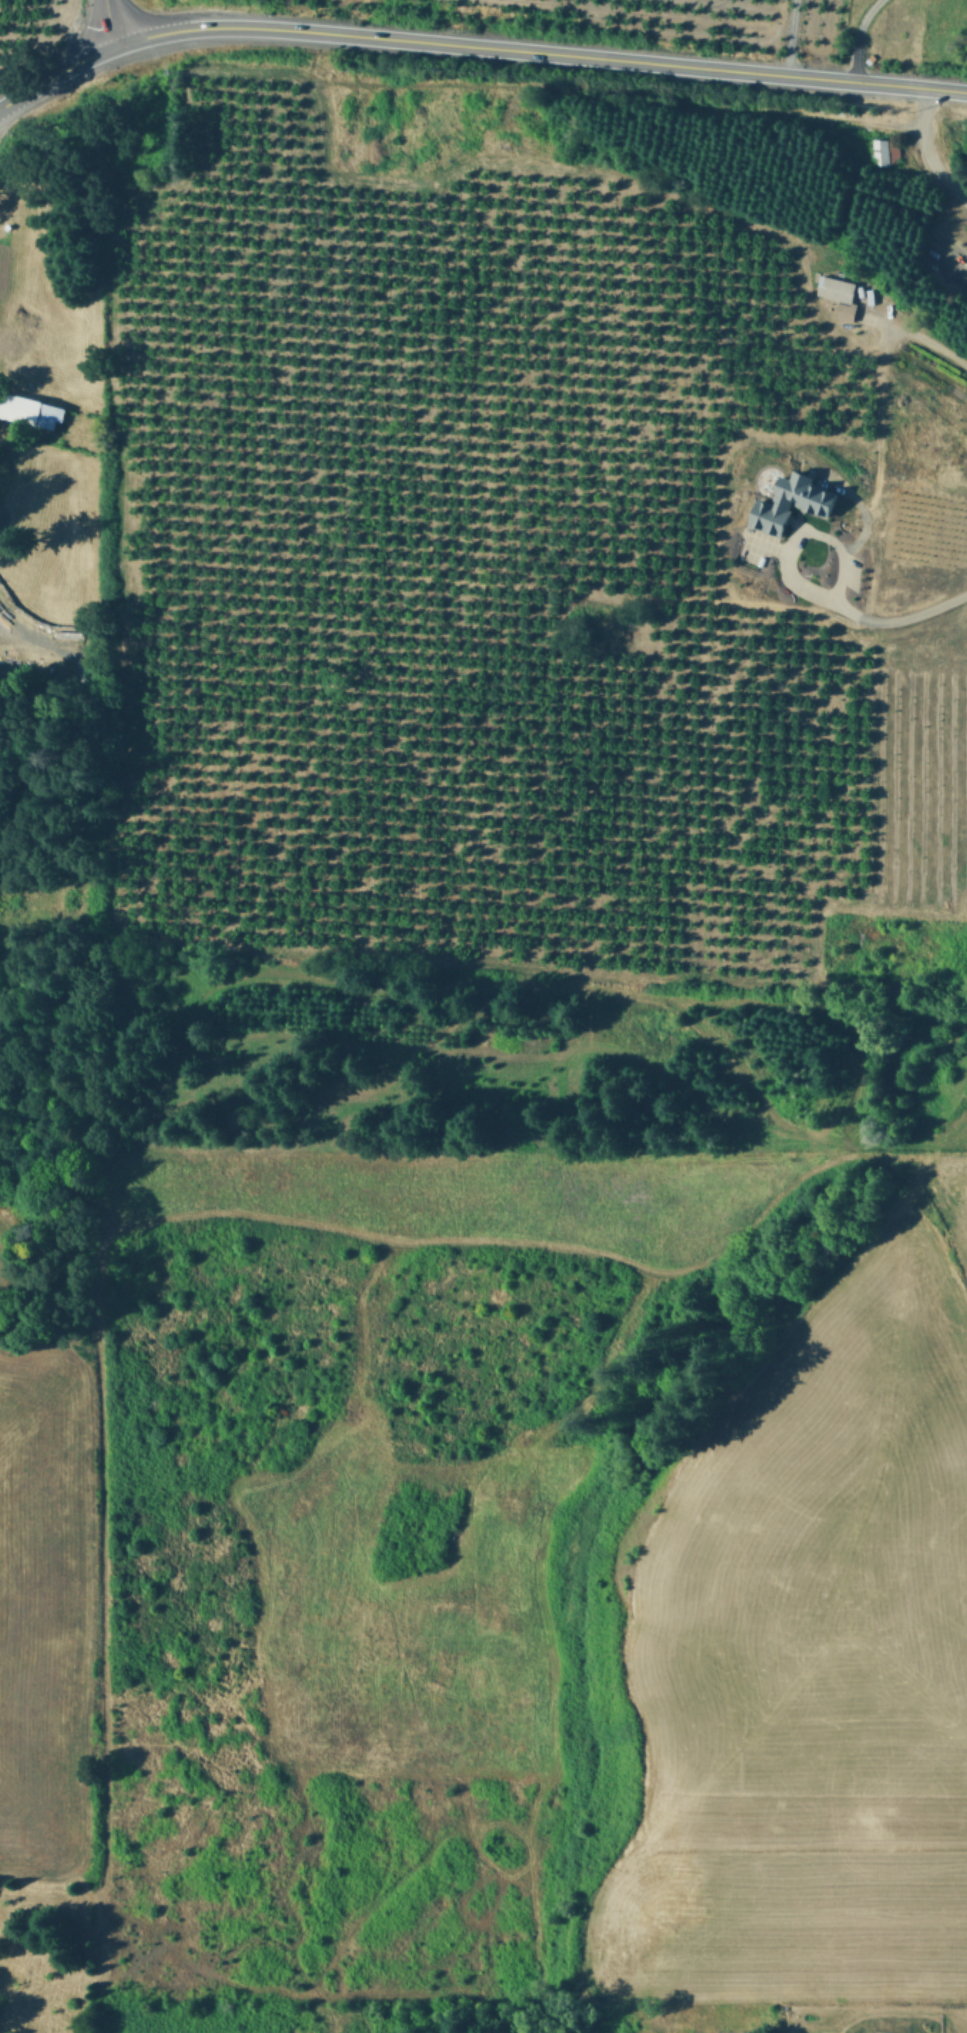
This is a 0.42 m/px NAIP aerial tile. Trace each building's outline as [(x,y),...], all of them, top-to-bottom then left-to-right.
[(874,163),(899,163),(899,140),(874,140),(874,163)] [(855,321),(860,303),(854,301),(859,282),(823,273),(818,294),(841,300),(837,317),(855,321)] [(57,420),(64,421),(66,405),(3,394),(0,411),(0,418),(55,428),(57,420)] [(786,537),(796,504),(835,516),(843,492),(816,483),(819,475),(797,468),(794,478),(783,474),(774,501),(760,497),(751,526),(786,537)]
